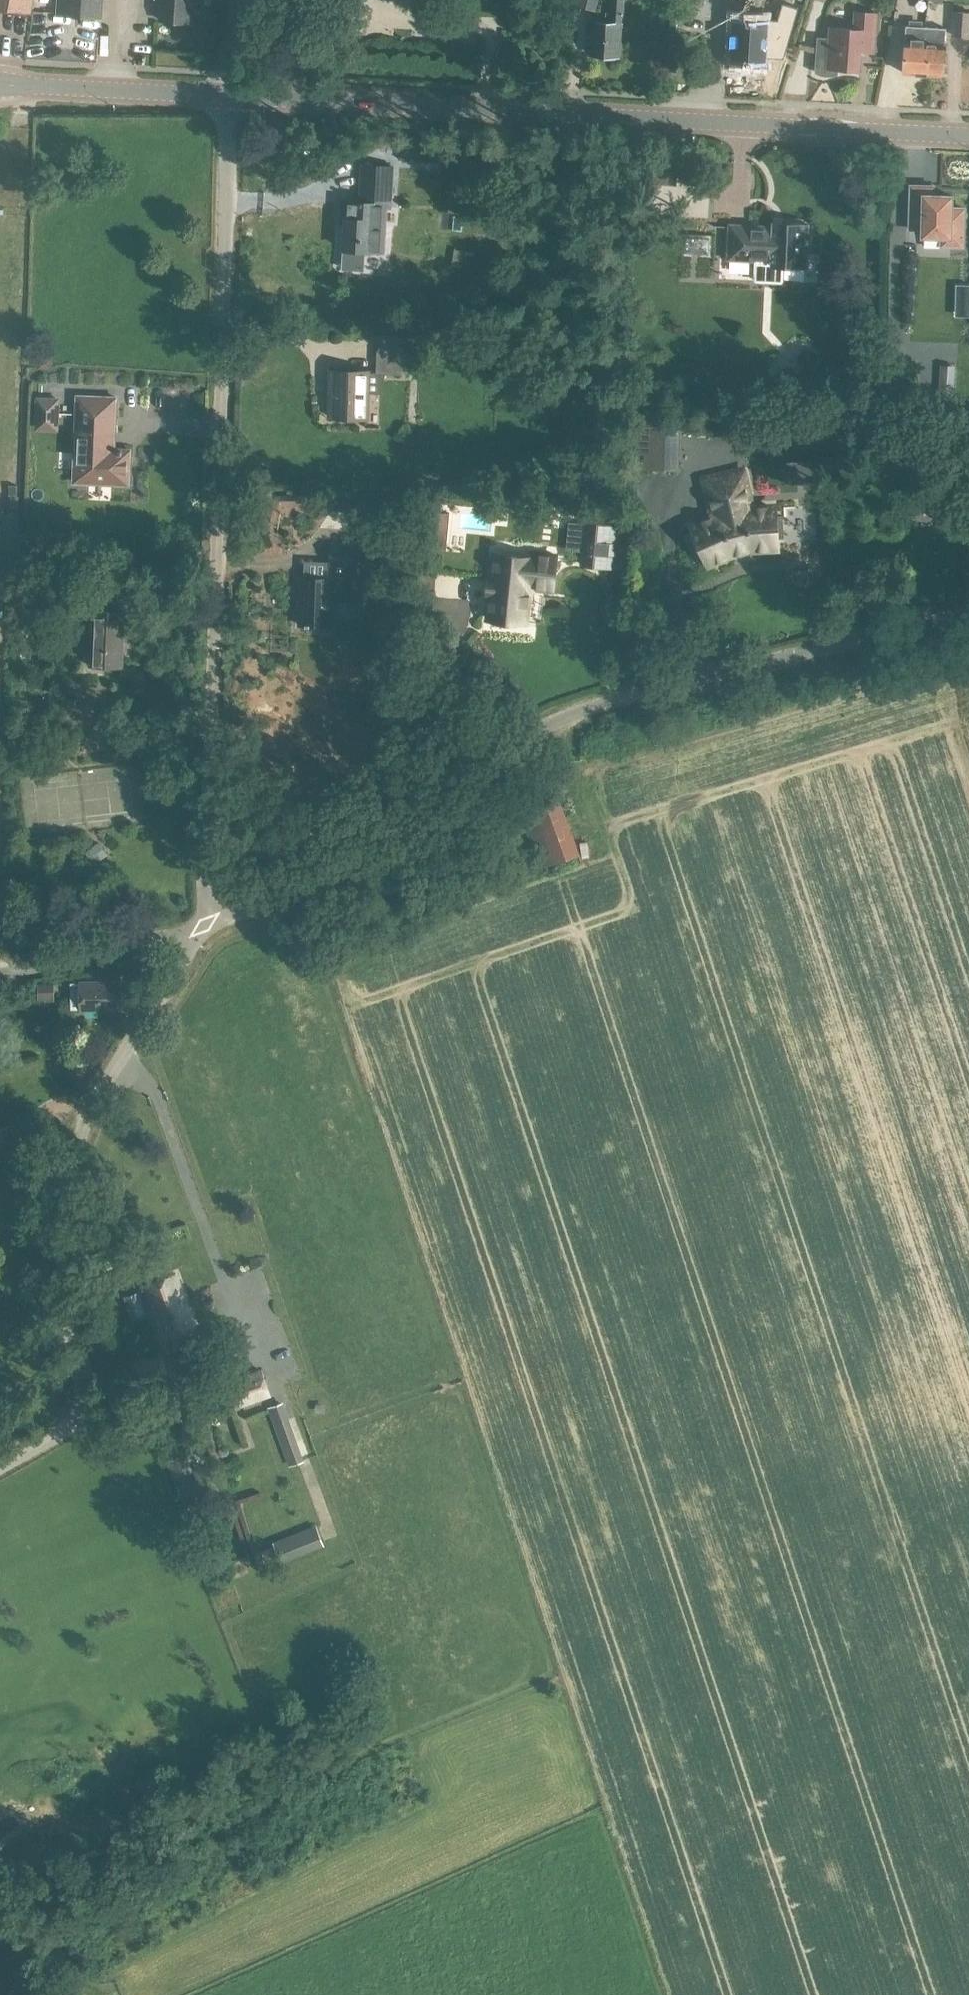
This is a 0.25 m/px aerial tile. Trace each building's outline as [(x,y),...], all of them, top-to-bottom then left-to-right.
[(31,11),(33,0),(0,0),(0,6),(31,11)] [(58,13),(101,16),(102,0),(59,0),(58,13)] [(161,20),(191,22),(192,2),(198,2),(199,0),(162,0),(161,20)] [(598,0),(579,0),(577,6),(596,11),(598,0)] [(594,22),(592,55),(618,57),(620,23),(624,24),(626,0),(611,0),(610,23),(594,22)] [(880,12),(855,10),(853,28),(831,27),(830,39),(818,39),(816,71),(821,74),(826,75),(832,74),(837,73),(838,67),(861,69),(862,50),(874,51),(876,30),(878,30),(880,12)] [(953,11),(952,36),(968,37),(968,12),(953,11)] [(730,32),(728,62),(766,64),(768,37),(779,37),(780,23),(731,21),(730,32)] [(922,53),(925,26),(907,25),(904,72),(924,74),(927,53),(922,53)] [(927,53),(924,74),(943,75),(946,28),(925,26),(922,53),(927,53)] [(346,260),(361,261),(361,251),(384,252),(387,207),(391,207),(394,166),(362,164),(360,202),(342,200),(340,224),(345,224),(343,250),(346,250),(346,260)] [(952,196),(924,195),(924,202),(911,202),(910,228),(923,228),(923,236),(942,237),(942,245),(963,246),(965,208),(952,208),(952,196)] [(772,261),(772,265),(807,267),(809,224),(774,223),(774,227),(730,225),(729,259),(772,261)] [(337,261),(337,271),(354,272),(355,262),(337,261)] [(411,337),(382,337),(381,349),(377,349),(377,374),(402,374),(402,371),(411,371),(413,349),(411,349),(411,337)] [(942,365),(939,399),(954,400),(956,365),(942,365)] [(330,417),(368,418),(369,371),(331,370),(330,417)] [(57,429),(58,400),(39,400),(38,429),(57,429)] [(115,433),(115,415),(77,413),(77,414),(81,415),(81,431),(76,430),(74,482),(92,483),(93,478),(109,479),(108,484),(129,484),(130,450),(111,449),(112,433),(115,433)] [(679,430),(642,429),(640,469),(677,471),(679,430)] [(787,461),(787,482),(797,482),(808,482),(812,482),(812,465),(812,461),(792,461),(787,461)] [(743,473),(706,482),(713,511),(721,509),(722,515),(720,515),(695,526),(711,563),(715,561),(716,564),(730,558),(728,555),(732,553),(735,553),(735,554),(750,550),(750,549),(752,549),(756,548),(756,552),(771,551),(770,548),(775,547),(774,538),(784,537),(783,517),(773,517),(773,508),(744,510),(742,504),(750,503),(743,473)] [(614,569),(618,525),(584,522),(579,566),(614,569)] [(333,601),(363,602),(364,564),(365,564),(365,546),(330,545),(330,563),(333,563),(333,577),(301,576),(299,626),(332,627),(333,601)] [(492,554),(485,621),(526,625),(530,588),(553,590),(557,556),(532,553),(531,557),(492,554)] [(122,667),(124,611),(93,610),(91,666),(122,667)] [(562,797),(520,811),(539,868),(581,854),(562,797)] [(86,852),(94,864),(108,854),(99,841),(86,852)] [(121,980),(80,981),(81,1009),(121,1008),(121,980)] [(194,1326),(177,1274),(144,1285),(160,1337),(194,1326)] [(258,1383),(234,1390),(240,1407),(264,1399),(258,1383)]
